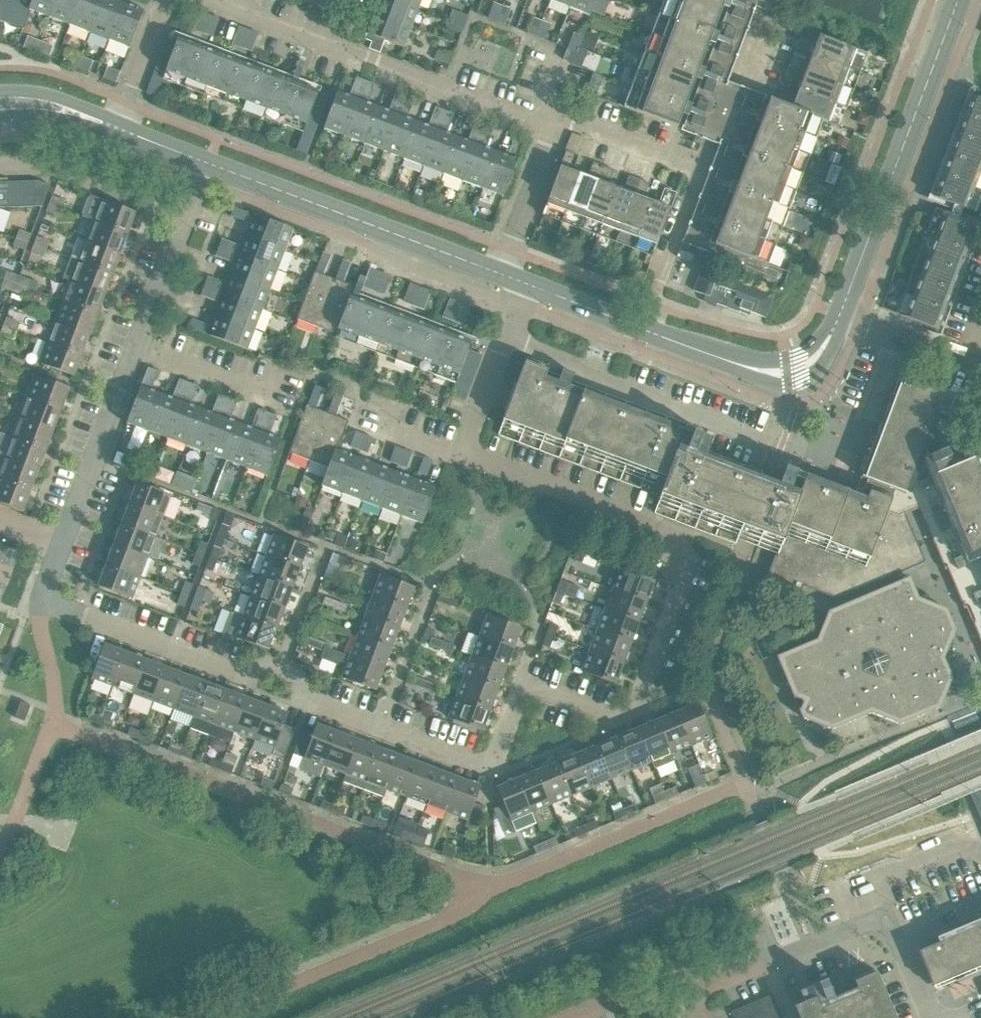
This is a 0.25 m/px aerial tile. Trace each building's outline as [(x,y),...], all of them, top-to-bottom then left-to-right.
[(11,0),(0,0),(0,20),(3,21),(11,0)] [(33,0),(11,0),(3,21),(24,29),(31,10),(30,10),(33,0)] [(56,0),(33,0),(30,10),(31,10),(49,18),(56,0)] [(78,0),(56,0),(49,18),(69,25),(78,0)] [(101,0),(78,0),(69,25),(89,33),(101,0)] [(122,3),(114,0),(101,0),(89,33),(109,40),(122,3)] [(418,8),(398,0),(379,0),(374,13),(411,27),(418,8)] [(596,0),(572,0),(569,7),(590,15),(596,0)] [(719,0),(664,0),(624,108),(672,126),(719,0)] [(129,48),(143,11),(122,3),(109,40),(129,48)] [(496,22),(502,7),(493,3),(487,18),(496,22)] [(505,25),(510,10),(502,7),(496,22),(505,25)] [(743,21),(746,12),(734,7),(731,16),(743,21)] [(465,25),(468,16),(453,10),(450,19),(465,25)] [(403,48),(411,27),(374,13),(366,34),(403,48)] [(213,34),(219,19),(210,16),(204,31),(213,34)] [(536,37),(541,22),(532,18),(527,33),(536,37)] [(461,33),(465,25),(450,19),(446,28),(461,33)] [(544,40),(550,25),(541,22),(536,37),(544,40)] [(732,42),(736,30),(727,26),(722,39),(732,42)] [(861,52),(802,29),(798,41),(815,47),(812,54),(854,71),(861,52)] [(253,49),(259,34),(250,31),(244,46),(253,49)] [(576,52),(582,37),(573,34),(567,48),(576,52)] [(36,52),(40,42),(27,37),(23,47),(36,52)] [(328,95),(178,39),(174,47),(165,44),(146,94),(155,97),(164,76),(304,129),(296,150),(305,154),(328,95)] [(49,57),(53,47),(40,42),(36,52),(49,57)] [(729,57),(733,48),(720,43),(717,52),(729,57)] [(449,65),(453,56),(438,51),(434,59),(449,65)] [(76,67),(79,57),(66,52),(62,62),(76,67)] [(848,89),(854,71),(812,54),(809,62),(792,56),(788,66),(848,89)] [(89,72),(93,62),(79,57),(76,67),(89,72)] [(721,79),(724,70),(712,65),(709,74),(721,79)] [(841,106),(848,89),(788,66),(784,77),(801,83),(798,90),(841,106)] [(116,83),(120,72),(107,67),(103,78),(116,83)] [(594,96),(602,77),(592,74),(585,93),(594,96)] [(344,136),(365,81),(356,77),(349,96),(337,92),(323,129),(344,136)] [(712,95),(716,82),(707,79),(702,91),(712,95)] [(364,144),(378,107),(367,103),(375,84),(365,81),(344,136),(364,144)] [(834,126),(841,106),(798,90),(795,98),(779,91),(775,101),(823,120),(822,121),(834,126)] [(384,151),(405,96),(396,92),(388,111),(378,107),(364,144),(384,151)] [(403,159),(417,122),(407,118),(414,99),(405,96),(384,151),(403,159)] [(980,184),(980,100),(972,97),(934,198),(970,211),(980,184)] [(705,114),(709,102),(700,98),(695,110),(705,114)] [(753,112),(757,102),(744,98),(741,107),(753,112)] [(768,265),(822,121),(823,120),(775,101),(720,247),(768,265)] [(423,166),(444,110),(435,107),(428,126),(417,122),(403,159),(423,166)] [(443,174),(457,137),(446,133),(453,114),(444,110),(423,166),(443,174)] [(747,129),(752,116),(742,113),(738,125),(747,129)] [(702,129),(706,119),(694,115),(690,124),(702,129)] [(463,181),(484,125),(475,122),(467,141),(457,137),(443,174),(463,181)] [(482,189),(496,152),(486,148),(493,129),(484,125),(463,181),(482,189)] [(740,148),(744,136),(735,132),(730,144),(740,148)] [(503,197),(524,141),(514,137),(507,156),(496,152),(482,189),(503,197)] [(735,162),(738,152),(726,148),(722,157),(735,162)] [(563,216),(579,174),(572,171),(578,156),(566,152),(544,209),(563,216)] [(581,223),(603,166),(592,162),(587,177),(579,174),(563,216),(581,223)] [(599,230),(615,188),(608,185),(613,170),(603,166),(581,223),(599,230)] [(726,184),(730,174),(718,170),(714,179),(726,184)] [(617,237),(639,180),(628,176),(623,191),(615,188),(599,230),(617,237)] [(635,244),(651,201),(644,198),(649,184),(639,180),(617,237),(635,244)] [(31,207),(30,181),(18,182),(19,207),(31,207)] [(41,206),(50,185),(38,181),(30,181),(31,207),(41,206)] [(19,207),(18,182),(6,182),(7,208),(19,207)] [(720,201),(725,188),(715,185),(711,197),(720,201)] [(654,251),(676,194),(664,189),(659,204),(651,201),(635,244),(654,251)] [(61,209),(64,201),(52,196),(49,204),(61,209)] [(126,234),(134,213),(101,200),(93,221),(126,234)] [(58,217),(61,209),(49,204),(46,212),(58,217)] [(975,229),(980,231),(980,227),(980,222),(953,210),(953,211),(950,220),(941,217),(943,211),(925,204),(923,209),(938,215),(900,316),(937,330),(975,229)] [(713,220),(716,210),(704,206),(701,215),(713,220)] [(245,222),(249,213),(234,207),(230,216),(245,222)] [(284,250),(292,229),(255,215),(247,236),(284,250)] [(119,254),(126,234),(93,221),(85,241),(119,254)] [(707,236),(711,224),(702,221),(697,233),(707,236)] [(28,243),(31,235),(19,230),(16,238),(28,243)] [(45,249),(48,241),(36,236),(34,245),(45,249)] [(277,270),(284,250),(247,236),(240,256),(277,270)] [(25,251),(28,243),(16,238),(13,246),(25,251)] [(111,274),(119,254),(85,241),(78,238),(70,259),(78,261),(111,274)] [(233,253),(237,245),(222,239),(218,248),(233,253)] [(42,257),(45,249),(34,245),(31,253),(42,257)] [(230,262),(233,253),(218,248),(215,257),(230,262)] [(692,263),(695,255),(679,249),(676,257),(692,263)] [(325,267),(330,255),(322,252),(317,264),(320,265),(325,267)] [(277,270),(240,256),(232,276),(269,290),(277,270)] [(346,274),(350,263),(343,260),(339,271),(346,274)] [(103,294),(111,274),(78,261),(70,282),(103,294)] [(372,287),(378,272),(369,268),(369,267),(363,283),(372,287)] [(774,295),(702,268),(693,291),(709,297),(711,302),(738,312),(742,301),(752,305),(749,312),(765,318),(774,295)] [(15,284),(18,276),(7,272),(4,279),(15,284)] [(470,342),(352,297),(355,288),(314,272),(296,319),(456,379),(450,395),(464,400),(482,355),(468,349),(470,342)] [(27,288),(30,280),(18,276),(15,284),(27,288)] [(262,310),(269,290),(232,276),(225,295),(262,310)] [(218,293),(222,284),(207,278),(203,287),(218,293)] [(12,292),(15,284),(4,279),(0,288),(12,292)] [(96,315),(103,294),(70,282),(62,302),(96,315)] [(24,297),(27,288),(15,284),(12,292),(24,297)] [(215,302),(218,293),(203,287),(200,296),(215,302)] [(425,306),(431,292),(422,288),(416,303),(425,306)] [(254,329),(262,310),(225,295),(217,315),(254,329)] [(88,335),(96,315),(62,302),(55,322),(88,335)] [(464,321),(470,307),(461,303),(456,318),(464,321)] [(247,350),(254,329),(217,315),(210,336),(247,350)] [(15,330),(18,322),(6,317),(3,325),(15,330)] [(203,333),(207,325),(192,319),(188,328),(203,333)] [(81,355),(88,335),(55,322),(47,342),(81,355)] [(15,330),(3,325),(0,333),(12,338),(15,330)] [(73,376),(81,355),(47,342),(39,363),(73,376)] [(707,452),(712,439),(694,432),(693,434),(685,431),(687,425),(571,381),(574,374),(562,370),(560,377),(546,371),(546,369),(540,367),(542,364),(527,358),(517,384),(515,384),(513,387),(505,409),(507,410),(497,435),(660,497),(654,513),(735,544),(737,539),(761,477),(762,472),(707,452)] [(147,431),(161,394),(151,390),(158,371),(148,367),(126,423),(147,431)] [(976,458),(953,467),(946,451),(928,458),(927,455),(926,453),(933,433),(928,431),(935,412),(941,414),(948,417),(956,395),(907,377),(900,374),(899,377),(862,474),(908,491),(917,484),(918,484),(921,490),(929,487),(926,479),(922,480),(920,477),(933,472),(932,471),(934,471),(935,475),(941,489),(944,496),(936,499),(934,494),(920,500),(918,504),(930,532),(937,528),(980,632),(980,455),(976,458)] [(60,409),(68,388),(34,376),(27,396),(60,409)] [(167,439),(188,383),(179,379),(172,398),(161,394),(147,431),(167,439)] [(187,446),(201,409),(190,405),(197,386),(188,383),(167,439),(187,446)] [(318,400),(323,389),(315,386),(311,397),(318,400)] [(338,408),(342,396),(335,393),(331,405),(338,408)] [(207,453),(228,398),(218,394),(211,413),(201,409),(187,446),(207,453)] [(52,429),(60,409),(27,396),(19,417),(52,429)] [(226,461),(240,424),(230,420),(237,401),(228,398),(207,453),(226,461)] [(309,460),(327,414),(306,406),(288,452),(309,460)] [(246,468),(267,412),(258,409),(251,428),(240,424),(226,461),(246,468)] [(267,476),(281,439),(269,435),(276,416),(267,412),(246,468),(267,476)] [(337,450),(345,428),(348,422),(327,414),(309,460),(328,467),(329,467),(336,449),(337,450)] [(45,450),(52,429),(19,417),(11,437),(45,450)] [(358,450),(364,435),(355,432),(350,447),(358,450)] [(45,450),(11,437),(4,434),(0,444),(0,456),(37,470),(45,450)] [(367,453),(373,439),(364,435),(358,450),(367,453)] [(398,465),(404,450),(395,447),(389,462),(398,465)] [(342,494),(356,457),(337,450),(336,449),(329,467),(328,467),(321,486),(342,494)] [(407,468),(412,453),(404,450),(398,465),(407,468)] [(37,470),(0,456),(3,458),(0,467),(0,479),(30,490),(37,470)] [(361,501),(375,464),(356,457),(342,494),(361,501)] [(427,476),(432,461),(423,457),(418,472),(427,476)] [(381,509),(395,472),(375,464),(361,501),(381,509)] [(921,561),(906,524),(903,516),(900,510),(858,494),(827,482),(824,489),(821,488),(820,490),(816,489),(817,487),(804,482),(800,492),(791,489),(798,472),(786,467),(781,480),(782,480),(780,485),(771,481),(761,477),(737,539),(748,544),(757,547),(757,546),(771,551),(772,549),(777,551),(765,582),(799,594),(806,576),(821,582),(821,581),(830,584),(828,589),(842,594),(843,594),(921,561)] [(401,516),(415,479),(395,472),(381,509),(401,516)] [(0,479),(0,503),(22,511),(30,490),(0,479)] [(422,524),(436,487),(415,479),(401,516),(422,524)] [(163,516),(170,496),(137,483),(129,504),(163,516)] [(155,537),(163,516),(129,504),(121,525),(155,537)] [(216,522),(220,511),(213,508),(209,519),(216,522)] [(229,527),(233,516),(226,513),(222,524),(229,527)] [(155,538),(155,537),(121,525),(114,544),(147,557),(148,557),(157,560),(164,541),(155,538)] [(299,568),(307,548),(274,535),(266,555),(299,568)] [(204,556),(208,544),(200,542),(196,553),(204,556)] [(140,578),(147,557),(114,544),(106,565),(140,578)] [(217,561),(221,549),(213,546),(209,558),(217,561)] [(581,563),(586,552),(578,549),(574,560),(581,563)] [(199,567),(204,556),(196,553),(192,564),(199,567)] [(292,589),(299,568),(266,555),(258,576),(292,589)] [(349,568),(352,560),(340,556),(338,564),(349,568)] [(212,572),(217,561),(209,558),(205,569),(212,572)] [(132,599),(140,578),(106,565),(98,586),(132,599)] [(646,603),(653,582),(620,569),(612,590),(646,603)] [(406,609),(414,588),(380,575),(372,596),(406,609)] [(284,609),(292,589),(258,576),(250,597),(284,609)] [(943,659),(948,644),(934,638),(940,624),(926,619),(932,605),(927,594),(917,598),(909,578),(855,601),(828,612),(817,641),(777,657),(794,698),(803,701),(799,710),(802,716),(812,722),(831,729),(871,713),(899,724),(926,713),(939,707),(951,678),(943,659)] [(563,595),(568,583),(560,580),(556,592),(563,595)] [(188,596),(193,585),(185,582),(181,593),(188,596)] [(201,601),(206,590),(198,587),(194,598),(201,601)] [(638,622),(646,603),(612,590),(605,610),(638,622)] [(559,606),(563,595),(556,592),(552,603),(559,606)] [(184,607),(188,596),(181,593),(177,604),(184,607)] [(398,629),(406,609),(372,596),(365,616),(398,629)] [(456,608),(459,601),(447,596),(444,604),(456,608)] [(276,629),(284,609),(250,597),(243,616),(231,612),(276,629)] [(333,609),(336,601),(325,597),(322,605),(333,609)] [(197,612),(201,601),(194,598),(190,609),(197,612)] [(344,613),(347,606),(336,601),(333,609),(344,613)] [(630,643),(638,622),(605,610),(597,630),(630,643)] [(268,650),(276,629),(231,612),(222,637),(235,642),(237,638),(268,650)] [(390,650),(398,629),(365,616),(357,637),(390,650)] [(513,649),(521,628),(487,616),(479,637),(513,649)] [(553,637),(558,626),(550,623),(546,634),(553,637)] [(623,663),(630,643),(597,630),(589,650),(623,663)] [(549,648),(553,637),(546,634),(542,645),(549,648)] [(383,669),(390,650),(357,637),(350,657),(383,669)] [(440,649),(443,642),(432,637),(429,645),(440,649)] [(505,670),(513,649),(479,637),(471,657),(505,670)] [(321,642),(310,638),(307,645),(318,649),(321,642)] [(375,690),(383,669),(350,657),(349,657),(331,650),(332,646),(321,642),(318,649),(323,651),(320,659),(336,665),(342,662),(347,664),(342,678),(375,690)] [(451,653),(454,646),(443,642),(440,649),(451,653)] [(113,686),(126,653),(104,645),(92,678),(113,686)] [(615,684),(623,663),(589,650),(581,671),(615,684)] [(133,694),(146,660),(126,653),(113,686),(133,694)] [(497,690),(505,670),(471,657),(464,677),(497,690)] [(153,701),(166,668),(146,660),(133,694),(153,701)] [(173,709),(186,676),(166,668),(153,701),(173,709)] [(193,717),(206,683),(186,676),(173,709),(193,717)] [(490,710),(497,690),(464,677),(456,697),(490,710)] [(425,689),(427,682),(416,678),(414,685),(425,689)] [(436,694),(439,686),(427,682),(425,689),(436,694)] [(210,736),(227,691),(206,683),(193,717),(194,717),(189,728),(210,736)] [(234,732),(247,698),(227,691),(210,736),(229,743),(233,732),(234,732)] [(482,731),(490,710),(456,697),(448,718),(482,731)] [(254,740),(267,706),(247,698),(234,732),(254,740)] [(24,722),(30,706),(21,702),(15,718),(24,722)] [(711,737),(697,703),(677,712),(691,745),(711,737)] [(283,759),(294,729),(283,725),(287,714),(267,706),(254,740),(274,747),(272,755),(283,759)] [(691,745),(677,712),(657,720),(671,754),(691,745)] [(98,724),(101,717),(90,713),(87,720),(98,724)] [(109,729),(112,721),(101,717),(98,724),(109,729)] [(671,754),(657,720),(637,729),(651,762),(654,769),(674,761),(671,754)] [(325,766),(338,733),(317,725),(314,732),(307,751),(296,747),(293,754),(304,758),(300,770),(320,778),(325,766)] [(138,740),(141,732),(130,728),(127,735),(138,740)] [(651,762),(637,729),(617,737),(631,770),(651,762)] [(150,744),(153,736),(141,732),(138,740),(150,744)] [(345,774),(358,740),(338,733),(325,766),(345,774)] [(957,744),(967,769),(975,786),(968,789),(980,819),(980,734),(957,744)] [(631,770),(617,737),(597,746),(611,779),(631,770)] [(365,782),(378,748),(358,740),(345,774),(365,782)] [(179,755),(182,747),(171,743),(168,751),(179,755)] [(611,779),(597,746),(578,754),(591,787),(611,779)] [(190,759),(193,752),(182,747),(179,755),(190,759)] [(386,789),(398,756),(378,748),(365,782),(386,789)] [(591,787),(578,754),(557,762),(571,795),(591,787)] [(406,797),(419,764),(398,756),(386,789),(406,797)] [(219,770),(222,763),(211,758),(208,766),(219,770)] [(571,795),(557,762),(537,771),(551,804),(571,795)] [(231,774),(233,767),(222,763),(219,770),(231,774)] [(426,805),(438,771),(419,764),(406,797),(426,805)] [(446,812),(459,779),(438,771),(426,805),(446,812)] [(551,804),(537,771),(517,779),(531,812),(551,804)] [(717,778),(714,771),(703,775),(706,783),(717,778)] [(706,783),(703,775),(692,780),(695,787),(706,783)] [(272,790),(274,782),(263,778),(260,786),(272,790)] [(476,831),(485,808),(473,803),(480,786),(459,779),(446,812),(467,820),(465,827),(476,831)] [(531,812),(517,779),(497,788),(504,805),(493,809),(502,833),(514,828),(511,821),(531,812)] [(290,797),(293,789),(281,785),(278,792),(290,797)] [(678,795),(674,787),(663,792),(666,799),(678,795)] [(666,799),(663,792),(652,797),(655,804),(666,799)] [(331,812),(333,805),(322,801),(319,808),(331,812)] [(638,811),(635,804),(623,809),(627,816),(638,811)] [(342,816),(345,809),(333,805),(331,812),(342,816)] [(627,816),(623,809),(612,813),(615,821),(627,816)] [(371,828),(374,820),(363,816),(360,823),(371,828)] [(382,832),(385,824),(374,820),(371,828),(382,832)] [(598,828),(595,821),(584,825),(587,833),(598,828)] [(587,833),(584,825),(573,830),(576,838),(587,833)] [(411,843),(414,835),(403,831),(400,839),(411,843)] [(423,847),(425,840),(414,835),(411,843),(423,847)] [(558,845),(555,838),(544,842),(547,850),(558,845)] [(547,850),(544,842),(533,847),(536,854),(547,850)] [(452,858),(455,851),(444,846),(441,854),(452,858)] [(937,937),(939,942),(919,951),(931,982),(980,961),(980,919),(937,937)] [(874,970),(852,979),(856,988),(865,985),(868,990),(812,1013),(809,1008),(833,998),(825,981),(799,992),(803,1000),(793,1004),(799,1017),(895,1017),(874,970)] [(772,995),(731,1012),(733,1017),(781,1017),(772,995)]
